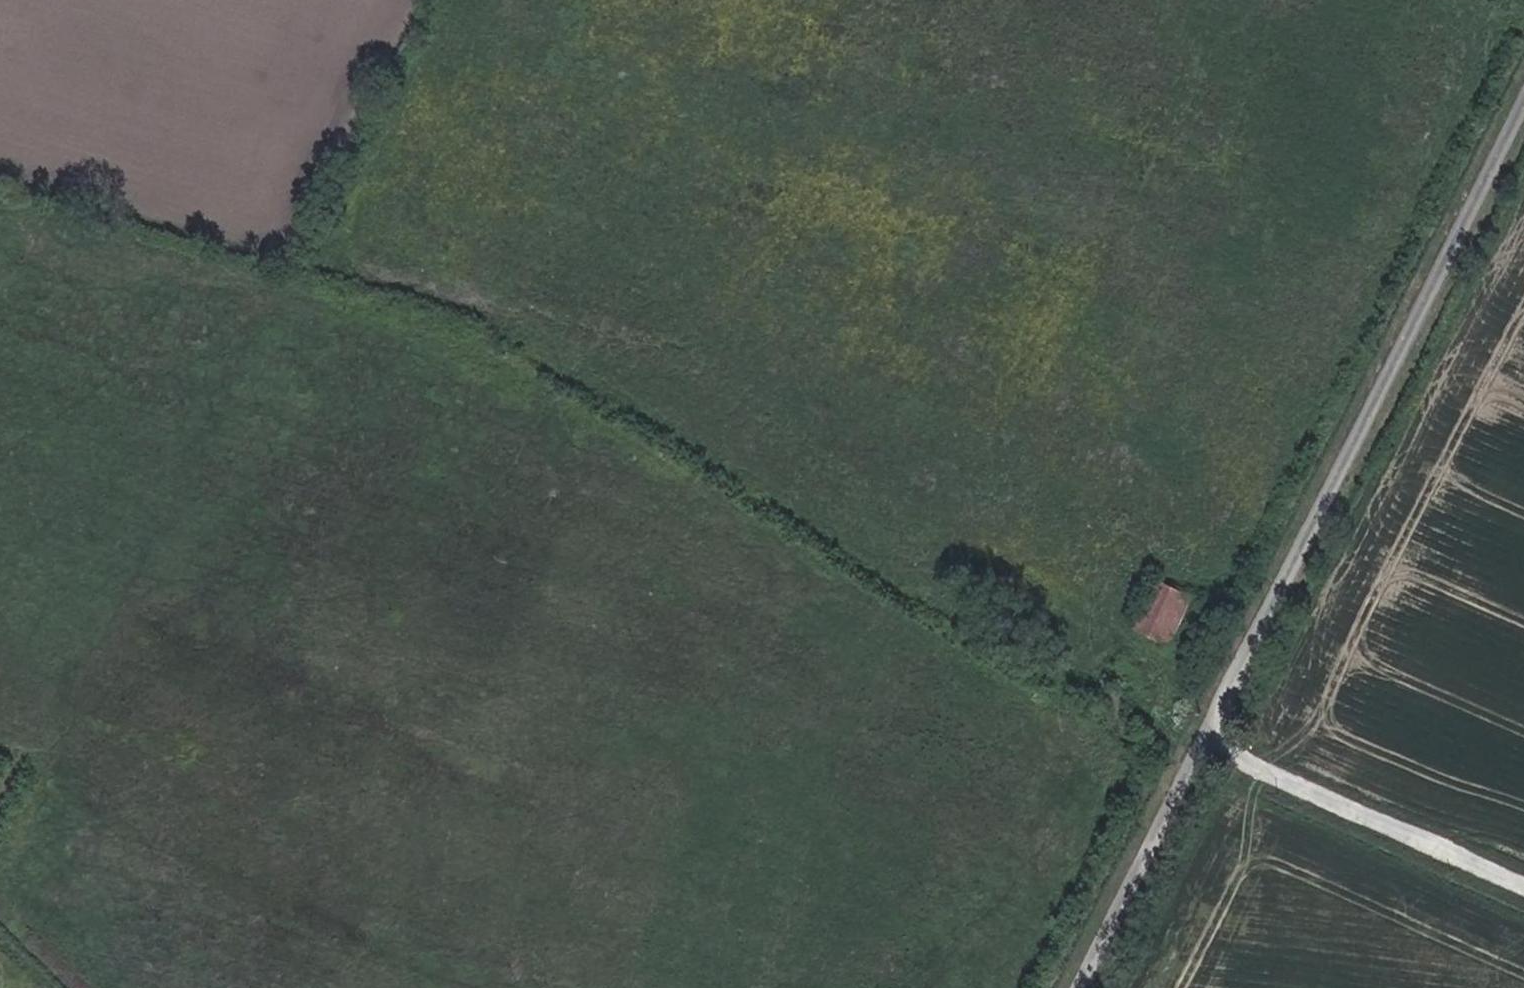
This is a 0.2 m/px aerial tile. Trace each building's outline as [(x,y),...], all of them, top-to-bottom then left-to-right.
[(1141,627),(1174,642),(1197,592),(1165,577),(1141,627)]
